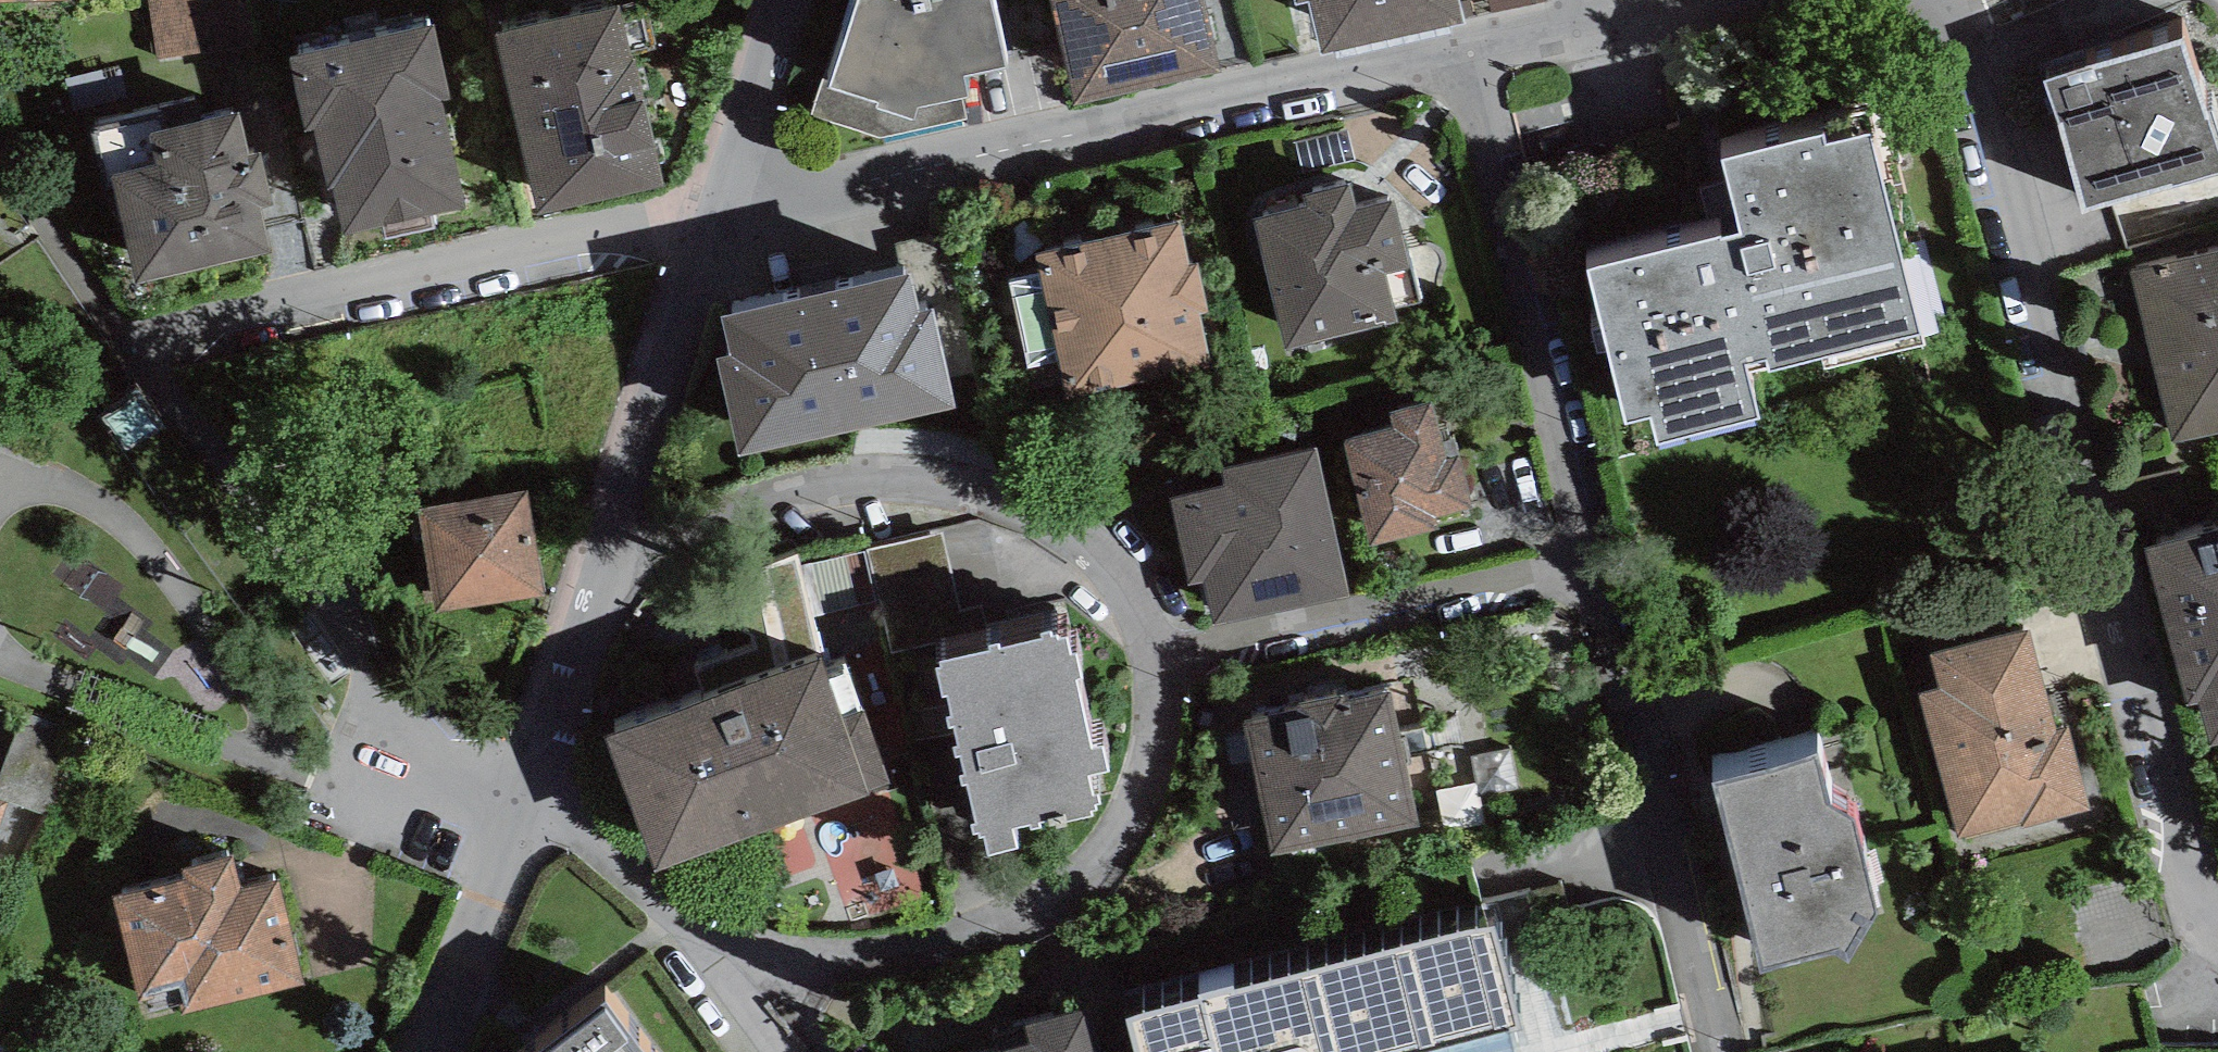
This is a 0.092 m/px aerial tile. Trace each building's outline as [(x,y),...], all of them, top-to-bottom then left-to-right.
[(160,61),(259,41),(251,0),(147,0),(160,61)] [(830,81),(821,79),(810,114),(881,138),(966,121),(962,100),(971,97),(966,77),(1009,69),(993,0),(858,0),(830,81)] [(1077,107),(1224,73),(1207,0),(1052,0),(1077,107)] [(1295,5),(1308,2),(1320,55),(1466,22),(1461,0),(1294,0),(1295,5)] [(625,6),(497,34),(538,215),(665,186),(625,6)] [(432,26),(289,59),(305,132),(316,129),(330,189),(335,188),(347,239),(465,211),(440,104),(449,101),(432,26)] [(2043,81),(2085,214),(2217,172),(2217,134),(2188,36),(2043,81)] [(163,113),(91,131),(106,191),(116,189),(140,285),(271,252),(260,209),(276,205),(263,153),(251,156),(240,111),(167,130),(163,113)] [(1823,135),(1724,159),(1743,234),(1588,272),(1626,426),(1651,420),(1657,445),(1760,420),(1747,369),(1767,364),(1769,373),(1822,360),(1825,374),(1926,349),(1867,113),(1821,125),(1823,135)] [(1286,349),(1398,321),(1387,275),(1413,269),(1395,198),(1359,207),(1352,181),(1302,194),(1305,205),(1253,218),(1286,349)] [(1180,225),(1037,256),(1068,394),(1212,362),(1201,312),(1210,310),(1200,264),(1190,266),(1180,225)] [(2217,435),(2217,251),(2133,271),(2174,445),(2217,435)] [(909,271),(722,313),(732,357),(718,360),(740,456),(955,408),(932,308),(918,312),(909,271)] [(1394,427),(1344,440),(1371,545),(1438,528),(1434,516),(1473,506),(1460,455),(1446,458),(1432,401),(1390,412),(1394,427)] [(1317,449),(1223,469),(1227,488),(1171,500),(1189,585),(1202,582),(1211,627),(1348,599),(1317,449)] [(528,488),(418,507),(437,614),(547,595),(528,488)] [(870,536),(889,611),(1044,573),(1025,498),(870,536)] [(814,572),(866,556),(859,531),(734,569),(752,630),(825,608),(814,572)] [(2213,747),(2217,745),(2217,532),(2145,553),(2191,708),(2201,706),(2213,747)] [(892,600),(892,630),(933,629),(933,600),(892,600)] [(2032,628),(1934,655),(1943,688),(1920,694),(1961,846),(2092,811),(2070,729),(2059,732),(2032,628)] [(1058,634),(939,662),(979,833),(981,839),(985,838),(989,857),(1018,850),(1013,831),(1049,822),(1050,827),(1092,817),(1091,812),(1096,811),(1095,805),(1101,803),(1100,796),(1094,798),(1089,777),(1108,772),(1102,746),(1093,748),(1077,681),(1084,679),(1078,654),(1072,656),(1068,637),(1059,639),(1058,634)] [(821,661),(605,738),(654,873),(869,796),(867,791),(891,782),(848,662),(824,671),(821,661)] [(1272,857),(1418,827),(1390,693),(1244,723),(1272,857)] [(24,712),(0,774),(0,800),(8,803),(47,818),(80,733),(24,712)] [(1829,803),(1818,760),(1715,787),(1763,970),(1835,951),(1847,958),(1877,913),(1853,814),(1829,803)] [(182,1004),(184,1012),(304,983),(279,879),(241,888),(233,854),(183,866),(186,878),(114,896),(140,1001),(147,1000),(150,1012),(182,1004)] [(1128,1016),(1137,1051),(1514,1051),(1510,1034),(1523,1031),(1496,923),(1128,1016)] [(606,1005),(543,1051),(641,1051),(606,1005)] [(1023,1024),(1028,1043),(995,1051),(1099,1051),(1087,1007),(1023,1024)]
